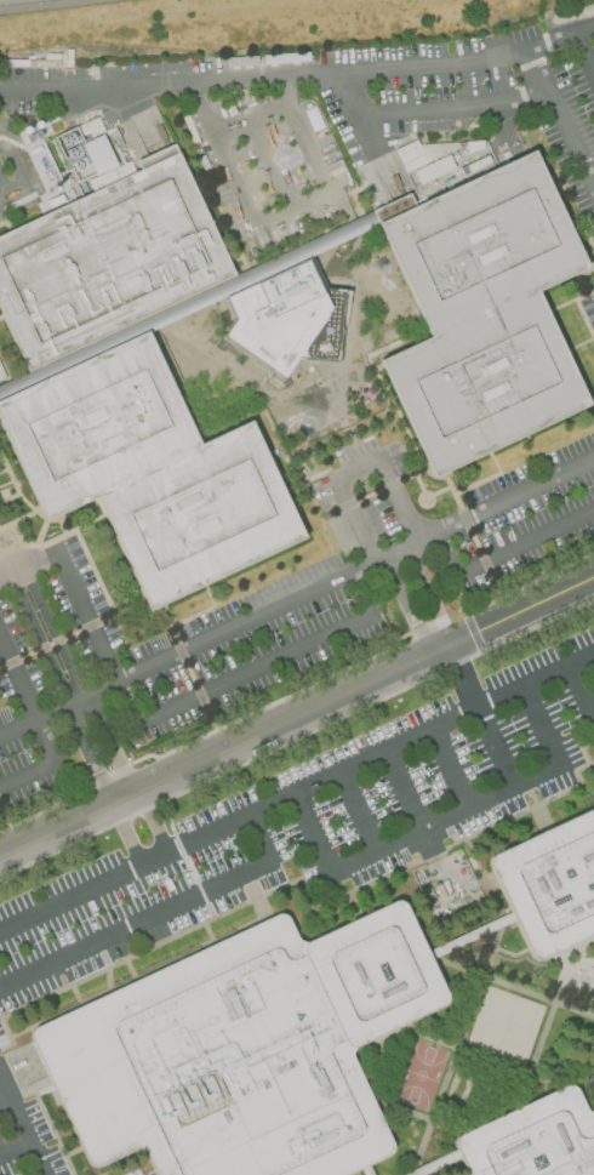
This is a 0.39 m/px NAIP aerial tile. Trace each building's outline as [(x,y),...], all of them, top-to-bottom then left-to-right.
[(454,169),(448,153),(445,155),(441,145),(438,146),(442,157),(426,163),(416,140),(395,149),(404,171),(411,168),(418,183),(454,169)] [(541,146),(593,262),(543,285),(593,395),(593,404),(439,477),(382,353),(434,329),(383,217),(541,146)] [(50,518),(0,413),(0,394),(38,377),(0,297),(0,238),(183,150),(242,275),(148,320),(204,437),(256,412),(313,535),(154,610),(99,495),(50,518)] [(492,867),(537,962),(546,964),(593,941),(593,812),(495,859),(492,867)] [(394,1158),(358,1174),(155,1174),(145,1154),(141,1153),(102,1171),(91,1168),(30,1040),(34,1032),(281,917),(291,919),(301,941),(308,945),(400,903),(409,906),(453,999),(450,1008),(358,1053),(356,1057),(398,1150),(394,1158)] [(458,1143),(473,1174),(593,1174),(593,1110),(582,1086),(572,1084),(459,1135),(458,1143)]
